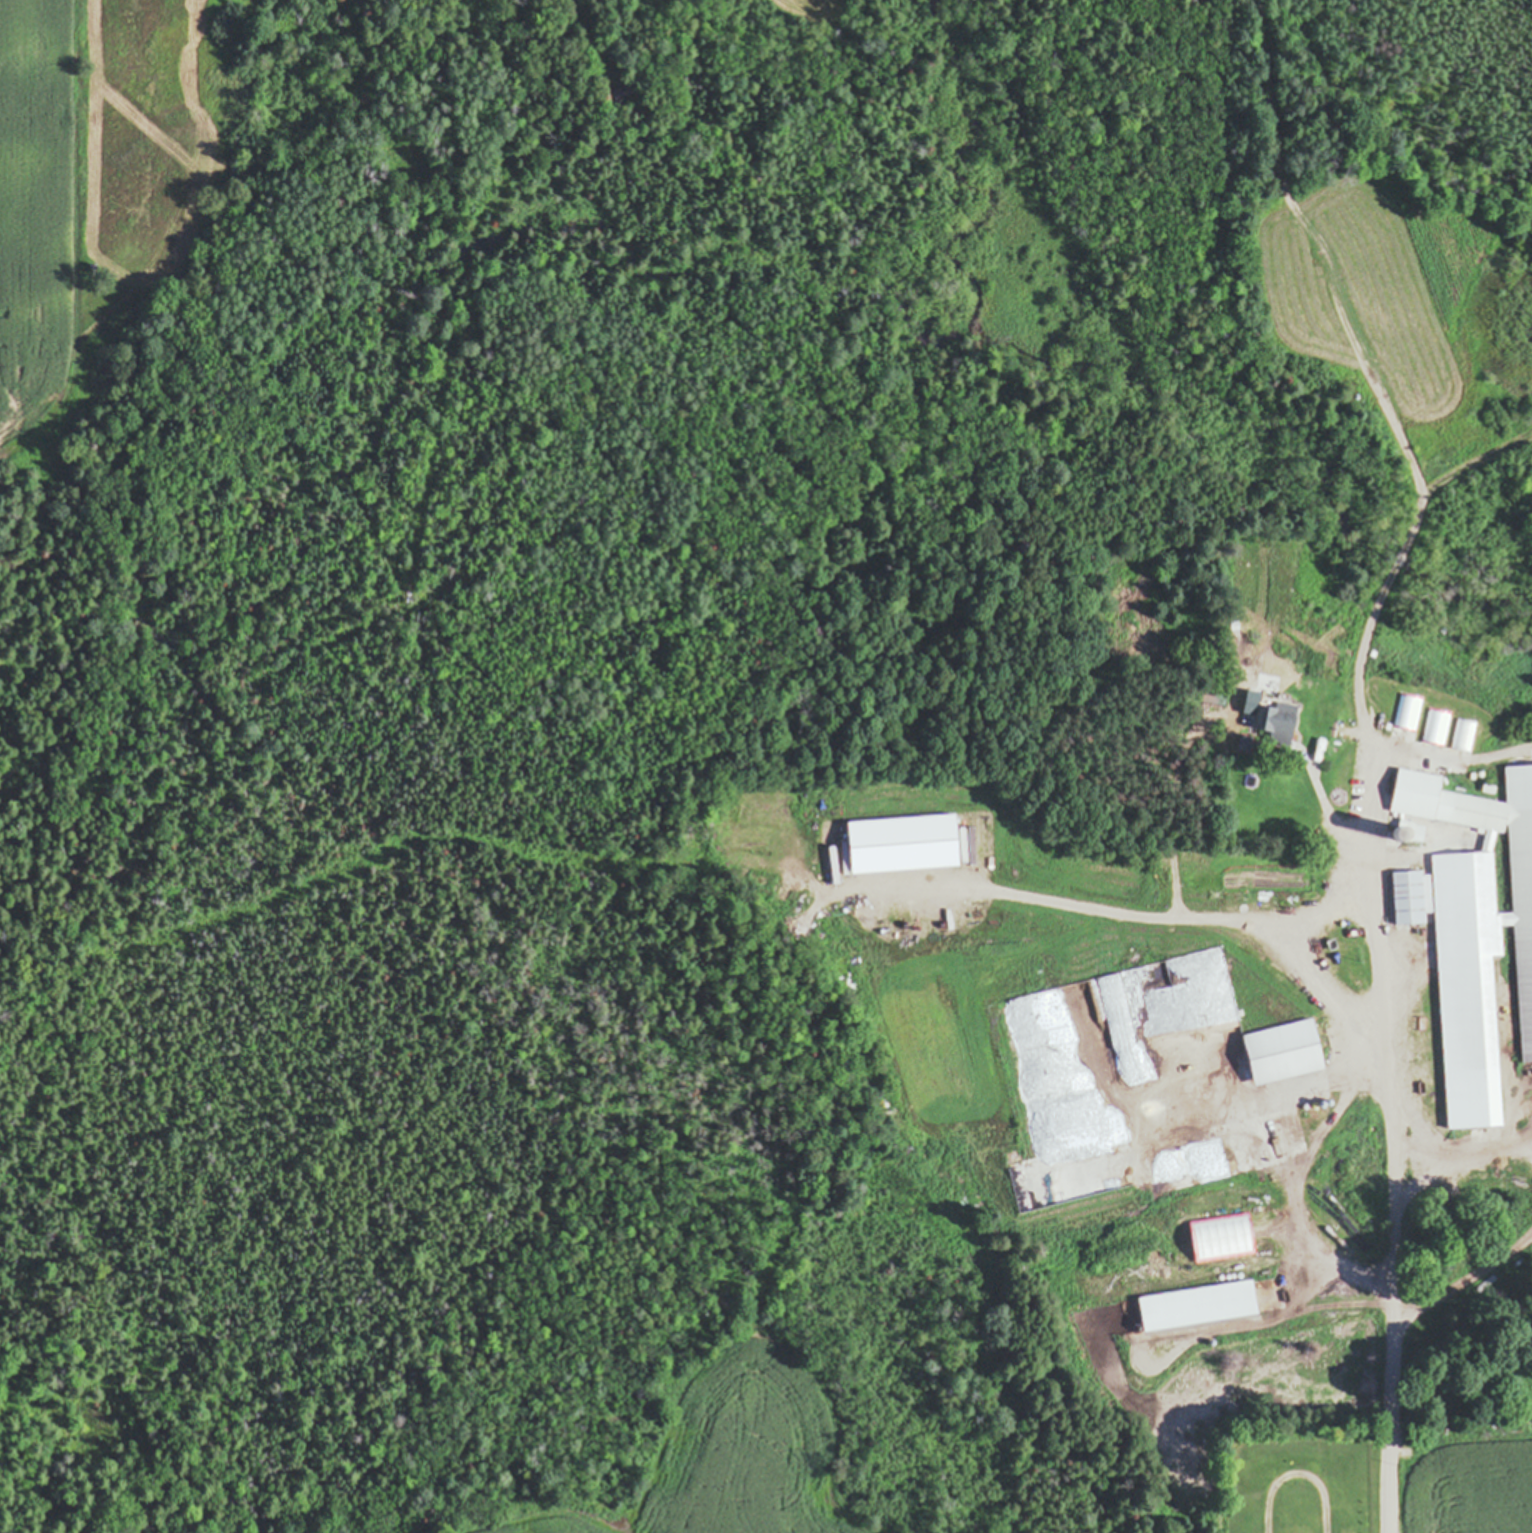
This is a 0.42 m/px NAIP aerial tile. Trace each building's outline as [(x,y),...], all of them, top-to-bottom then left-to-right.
[(1300,710),(1260,702),(1254,730),(1294,738),(1300,710)] [(1461,760),(1468,731),(1449,726),(1442,754),(1461,760)] [(1504,768),(1506,797),(1443,800),(1442,773),(1394,775),(1397,827),(1509,822),(1521,1064),(1531,1063),(1531,767),(1504,768)] [(1006,809),(989,797),(986,802),(1002,814),(1006,809)] [(1470,836),(1434,838),(1440,923),(1476,920),(1470,836)] [(1427,925),(1426,914),(1434,914),(1431,873),(1393,876),(1397,927),(1427,925)] [(1479,959),(1438,961),(1441,1022),(1482,1020),(1479,959)] [(1243,1037),(1254,1088),(1327,1071),(1316,1020),(1243,1037)] [(1111,1154),(1107,1143),(1093,1148),(1097,1158),(1111,1154)]
